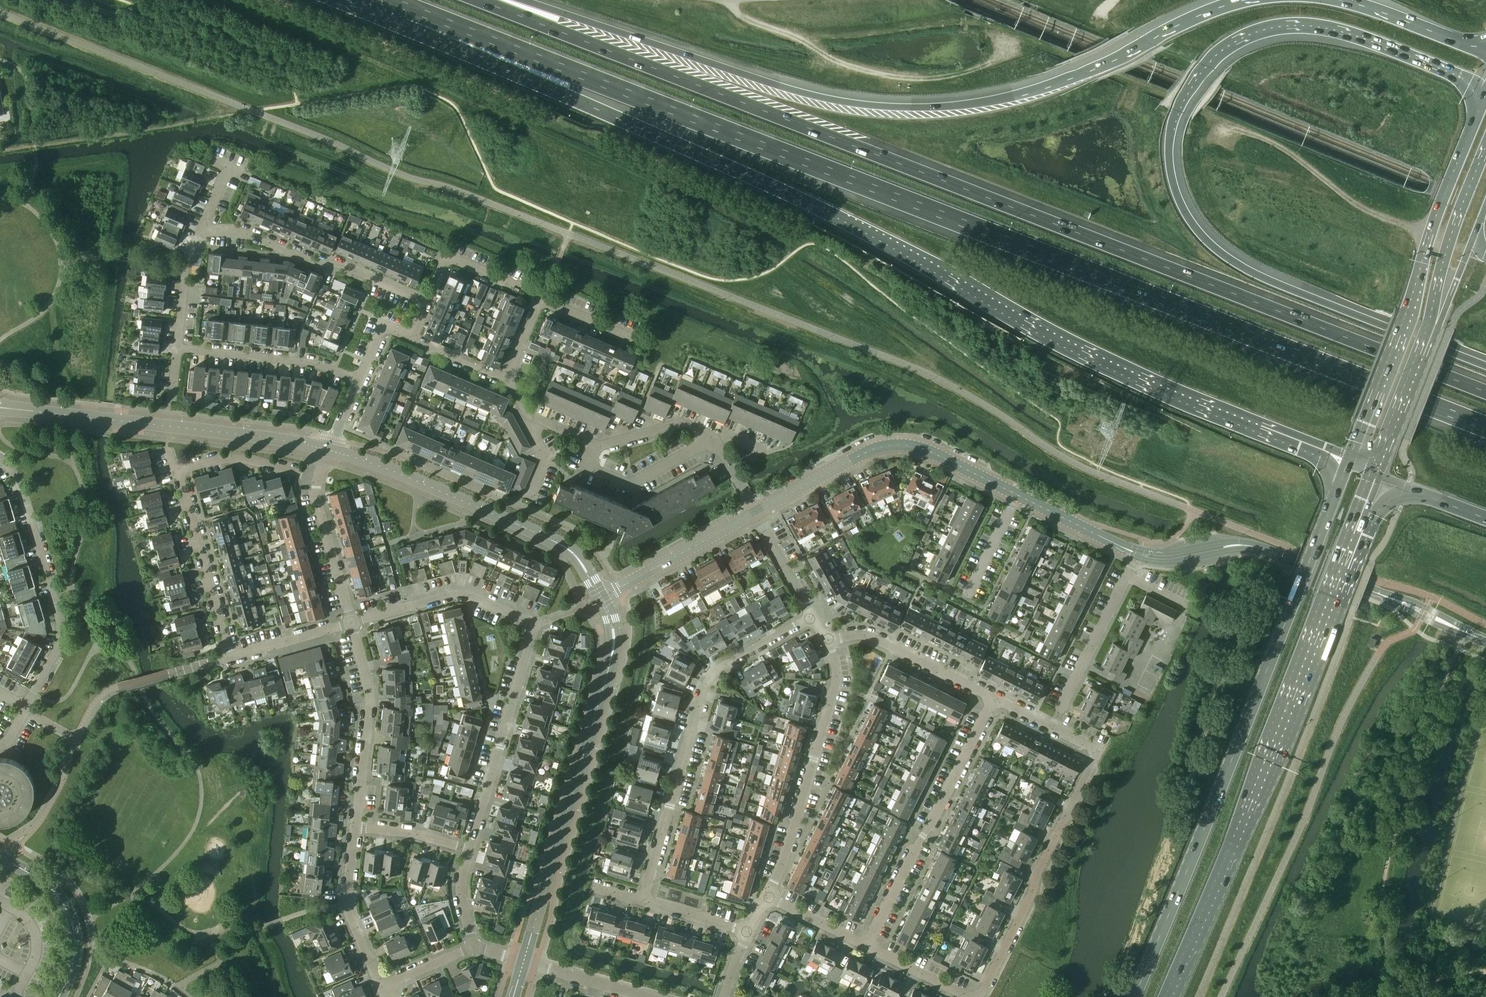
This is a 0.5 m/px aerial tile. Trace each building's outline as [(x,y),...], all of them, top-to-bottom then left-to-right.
[(180,186),(199,194),(204,183),(201,181),(203,177),(194,173),(198,163),(189,159),(188,159),(185,165),(186,166),(180,179),(182,180),(182,181),(180,186),(176,184),(180,186)] [(171,201),(190,209),(191,205),(194,206),(199,194),(180,186),(178,191),(178,190),(177,191),(176,190),(171,201)] [(251,219),(258,203),(260,197),(248,191),(244,201),(246,202),(240,214),(251,219)] [(261,223),(270,227),(277,211),(271,208),(274,202),(270,200),(268,207),(261,223)] [(251,219),(261,223),(268,207),(258,203),(251,219)] [(270,227),(280,232),(290,209),(286,207),(284,214),(277,211),(270,227)] [(159,224),(182,233),(187,222),(185,221),(186,217),(168,208),(163,219),(165,219),(165,220),(165,221),(163,225),(159,223),(159,224)] [(280,232),(290,236),(297,220),(291,217),(294,210),(290,209),(280,232)] [(290,236),(300,240),(310,217),(306,215),(303,222),(297,220),(290,236)] [(300,240),(310,244),(317,228),(311,226),(314,219),(310,217),(300,240)] [(154,240),(173,248),(175,244),(177,245),(182,233),(159,224),(163,226),(161,230),(160,230),(159,230),(154,240)] [(310,244),(320,249),(330,226),(326,224),(323,231),(317,228),(310,244)] [(320,249),(330,253),(337,237),(331,234),(334,227),(330,226),(320,249)] [(335,251),(346,255),(356,232),(352,231),(349,238),(342,235),(335,251)] [(346,255),(356,260),(363,243),(356,241),(359,234),(356,232),(346,255)] [(356,260),(366,264),(375,241),(372,239),(369,246),(363,243),(356,260)] [(366,264),(375,268),(382,252),(376,249),(379,243),(375,241),(366,264)] [(375,268),(385,272),(395,249),(391,248),(389,255),(382,252),(375,268)] [(385,272),(395,277),(402,261),(396,258),(399,251),(395,249),(385,272)] [(219,275),(219,272),(221,254),(210,253),(208,272),(210,274),(219,275)] [(224,281),(229,282),(232,259),(225,258),(225,255),(221,254),(219,272),(225,273),(224,281)] [(235,274),(241,275),(243,257),(238,256),(238,259),(232,259),(229,282),(234,282),(235,274)] [(246,284),(251,284),(254,261),(247,260),(247,257),(243,257),(241,275),(247,275),(246,284)] [(257,277),(263,277),(265,259),(261,258),(260,262),(254,261),(251,284),(256,285),(257,277)] [(268,290),(273,291),(276,264),(269,263),(270,259),(265,259),(263,277),(263,281),(269,282),(268,290)] [(279,279),(285,279),(289,262),(284,261),(283,264),(276,264),(273,291),(277,291),(279,279)] [(395,277),(405,281),(412,265),(402,261),(395,277)] [(287,289),(291,291),(300,270),(293,267),(295,264),(289,262),(285,279),(290,282),(287,289)] [(405,281),(415,285),(423,267),(413,262),(412,265),(405,281)] [(303,293),(305,288),(312,271),(308,269),(306,273),(300,270),(291,291),(295,293),(297,290),(303,293)] [(303,293),(313,297),(322,276),(312,271),(305,288),(303,293)] [(143,292),(168,294),(169,282),(166,282),(167,277),(147,275),(146,285),(144,285),(143,292)] [(450,275),(445,285),(463,293),(468,283),(450,275)] [(475,298),(481,300),(483,296),(488,286),(481,283),(475,298)] [(441,295),(457,302),(461,304),(466,294),(463,293),(445,285),(441,295)] [(341,296),(356,302),(361,292),(345,286),(341,296)] [(485,302),(490,304),(497,290),(490,287),(486,297),(487,297),(485,302)] [(143,309),(163,311),(163,307),(166,307),(168,294),(143,292),(142,298),(144,298),(143,309)] [(502,310),(520,317),(524,307),(516,304),(519,298),(506,292),(503,299),(506,300),(502,310)] [(327,302),(349,311),(351,305),(354,307),(356,302),(341,296),(339,295),(337,301),(329,298),(327,302)] [(441,295),(437,305),(459,315),(461,311),(454,308),(457,302),(441,295)] [(331,316),(347,323),(349,319),(346,318),(349,311),(327,302),(326,307),(333,310),(331,316)] [(437,305),(433,315),(448,322),(451,315),(458,318),(459,315),(437,305)] [(496,319),(516,327),(520,317),(502,310),(500,309),(496,319)] [(217,337),(218,320),(219,314),(206,313),(205,319),(207,319),(205,336),(217,337)] [(217,337),(227,338),(230,315),(225,314),(225,321),(218,320),(217,337)] [(227,338),(238,339),(240,323),(234,322),(235,315),(230,315),(227,338)] [(433,315),(428,325),(444,331),(448,322),(433,315)] [(319,323),(340,332),(343,326),(346,327),(347,323),(331,316),(328,322),(320,318),(319,323)] [(143,335),(163,337),(164,324),(162,324),(162,320),(142,317),(141,328),(143,329),(142,330),(143,330),(143,334),(138,334),(143,335)] [(238,339),(249,341),(252,317),(247,317),(247,323),(240,323),(238,339)] [(249,341),(260,342),(262,325),(256,324),(257,318),(252,317),(249,341)] [(549,339),(557,321),(547,317),(539,334),(549,339)] [(260,342),(271,343),(274,320),(269,319),(268,326),(262,325),(260,342)] [(489,327),(511,337),(516,327),(496,319),(493,325),(491,324),(489,327)] [(271,343),(282,344),(284,327),(278,326),(278,320),(274,320),(271,343)] [(560,341),(567,325),(557,321),(549,339),(550,339),(550,337),(560,341)] [(323,337),(339,344),(340,339),(337,338),(340,332),(319,323),(317,327),(324,330),(322,336),(323,337)] [(424,335),(442,343),(446,332),(444,331),(428,325),(424,335)] [(567,352),(577,330),(567,325),(560,341),(566,344),(563,350),(567,352)] [(282,344),(293,346),(295,329),(284,327),(282,344)] [(492,340),(507,347),(511,337),(489,327),(487,331),(494,334),(492,340)] [(298,346),(305,347),(306,338),(309,331),(303,328),(299,336),(298,346)] [(580,349),(587,334),(577,330),(567,352),(571,354),(574,347),(580,349)] [(587,360),(596,338),(587,334),(580,349),(586,352),(583,359),(587,360)] [(138,352),(158,354),(159,349),(162,350),(163,337),(143,335),(142,340),(141,340),(141,341),(139,340),(138,352)] [(319,347),(334,354),(339,344),(323,337),(319,347)] [(600,358),(606,343),(596,338),(587,360),(591,362),(594,355),(600,358)] [(485,349),(503,357),(507,347),(492,340),(488,350),(485,349)] [(607,369),(616,347),(606,343),(600,358),(606,361),(603,367),(607,369)] [(618,369),(619,369),(626,351),(616,347),(607,369),(611,371),(613,364),(619,366),(618,369)] [(387,360),(403,367),(406,360),(413,363),(417,355),(402,348),(400,352),(392,348),(387,360)] [(481,359),(498,367),(503,357),(485,349),(481,359)] [(627,375),(633,378),(638,366),(633,364),(636,355),(626,351),(619,369),(628,373),(627,375)] [(419,369),(424,371),(429,360),(423,357),(419,369)] [(138,377),(158,380),(160,367),(157,367),(157,362),(137,360),(136,371),(134,372),(134,377),(138,377)] [(381,371),(399,378),(403,367),(387,360),(382,371),(382,370),(381,371)] [(432,391),(435,386),(442,370),(430,365),(421,386),(432,391)] [(202,390),(202,388),(204,371),(205,367),(195,366),(194,370),(189,369),(187,387),(192,387),(192,389),(202,390)] [(216,391),(217,390),(216,390),(218,373),(219,373),(219,368),(209,367),(209,371),(204,371),(202,388),(207,389),(207,390),(216,391)] [(231,393),(231,392),(233,374),(233,370),(223,369),(223,373),(219,373),(218,373),(216,390),(217,390),(221,391),(221,392),(231,393)] [(245,394),(245,393),(247,376),(248,372),(238,370),(237,375),(233,374),(231,392),(235,392),(235,393),(245,394)] [(435,386),(446,391),(453,374),(452,374),(442,370),(435,386)] [(377,382),(394,389),(399,378),(381,371),(382,371),(377,382)] [(259,396),(260,395),(259,395),(261,377),(262,373),(252,372),(252,376),(247,376),(245,393),(250,394),(249,395),(259,396)] [(637,378),(646,382),(648,376),(640,372),(637,378)] [(274,398),(274,396),(273,396),(275,379),(276,379),(276,375),(266,374),(266,378),(261,377),(259,395),(260,395),(264,395),(264,397),(274,398)] [(446,391),(457,396),(464,379),(453,375),(453,374),(446,391)] [(288,399),(288,398),(290,380),(290,381),(291,376),(281,375),(280,379),(276,379),(275,379),(273,396),(274,396),(278,397),(278,398),(288,399)] [(133,394),(154,396),(154,392),(157,392),(158,380),(138,377),(137,382),(137,383),(135,383),(133,394)] [(302,401),(302,400),(304,382),(305,378),(295,377),(294,381),(290,381),(290,380),(288,398),(292,398),(292,400),(302,401)] [(457,396),(468,401),(475,383),(474,384),(464,379),(457,396)] [(316,405),(316,404),(316,403),(321,386),(322,383),(312,380),(311,384),(304,382),(302,400),(306,401),(306,402),(316,405)] [(676,402),(682,404),(692,382),(685,380),(684,382),(680,380),(673,397),(672,401),(676,402)] [(372,393),(389,400),(394,389),(377,382),(373,393),(372,392),(372,393)] [(546,405),(552,407),(561,385),(555,382),(554,385),(549,383),(541,403),(546,405)] [(688,408),(692,410),(701,390),(697,388),(698,385),(692,382),(682,404),(688,408)] [(468,401),(479,405),(486,389),(475,384),(475,383),(468,401)] [(320,406),(329,411),(338,389),(329,385),(327,389),(321,386),(316,403),(316,404),(320,405),(320,406)] [(558,410),(562,412),(571,392),(567,390),(568,388),(561,385),(552,407),(558,410)] [(648,410),(654,412),(664,390),(657,387),(656,390),(652,388),(643,408),(648,410)] [(479,405),(490,410),(497,393),(496,393),(486,389),(479,405)] [(697,412),(703,413),(713,391),(706,389),(705,391),(701,390),(692,410),(697,412)] [(665,417),(672,401),(673,397),(669,395),(670,393),(664,390),(654,412),(660,415),(665,417)] [(567,414),(573,416),(582,394),(576,391),(575,394),(571,392),(562,412),(567,414)] [(709,417),(713,419),(722,399),(718,397),(719,394),(713,391),(703,413),(709,417)] [(368,404),(384,411),(389,400),(372,393),(368,404)] [(496,419),(503,422),(512,413),(503,409),(508,398),(497,394),(497,393),(490,410),(499,414),(496,419)] [(611,414),(621,418),(631,396),(625,393),(624,395),(619,394),(612,410),(611,414)] [(578,419),(583,421),(592,401),(588,399),(589,397),(582,394),(573,416),(578,419)] [(631,396),(621,418),(632,423),(641,403),(637,401),(638,398),(631,396)] [(731,419),(738,420),(747,399),(740,396),(739,398),(735,397),(733,400),(734,401),(727,417),(731,419)] [(726,419),(727,417),(734,401),(733,400),(727,398),(726,400),(722,399),(713,419),(718,421),(724,422),(725,422),(726,419)] [(743,424),(748,426),(756,406),(752,404),(753,401),(747,399),(738,420),(743,424)] [(587,423),(594,425),(603,403),(597,400),(596,403),(592,401),(583,421),(587,423)] [(599,428),(604,430),(611,414),(612,410),(609,408),(610,406),(603,403),(594,425),(599,428)] [(362,415),(380,422),(384,411),(368,404),(363,415),(363,414),(362,415)] [(752,428),(758,429),(768,408),(761,405),(760,407),(756,406),(748,426),(752,428)] [(764,433),(769,435),(777,415),(773,413),(774,410),(768,408),(758,429),(764,433)] [(503,422),(505,426),(516,421),(512,413),(503,422)] [(773,437),(779,438),(789,417),(782,414),(781,416),(777,415),(769,435),(773,437)] [(365,434),(380,441),(383,432),(376,429),(380,422),(362,415),(363,415),(358,426),(367,430),(365,434)] [(785,442),(790,444),(798,424),(794,422),(795,419),(789,417),(779,438),(785,442)] [(505,426),(508,432),(519,426),(516,421),(505,426)] [(408,448),(415,431),(404,426),(397,443),(408,448),(407,448),(408,448)] [(508,432),(511,437),(522,431),(519,426),(508,432)] [(419,453),(426,436),(415,431),(408,448),(408,449),(408,448),(419,453)] [(511,437),(514,442),(525,437),(522,431),(511,437)] [(437,441),(430,458),(431,457),(441,462),(448,446),(451,440),(440,435),(437,441)] [(430,458),(437,441),(426,436),(419,453),(430,457),(429,458),(430,458)] [(514,442),(517,448),(527,442),(525,437),(514,442)] [(517,448),(520,453),(530,447),(527,442),(517,448)] [(452,467),(459,450),(448,446),(441,462),(452,467)] [(463,472),(470,455),(459,450),(452,467),(452,468),(453,467),(463,472)] [(136,472),(156,467),(152,454),(149,455),(148,451),(133,455),(132,451),(128,452),(121,452),(124,460),(129,458),(132,467),(133,466),(134,467),(136,472)] [(474,477),(481,460),(470,455),(463,472),(474,476),(474,477)] [(524,458),(521,464),(532,469),(535,463),(524,458)] [(485,481),(492,465),(481,460),(474,477),(475,476),(485,481)] [(521,464),(519,469),(530,474),(532,469),(521,464)] [(496,486),(503,469),(492,465),(485,481),(496,486)] [(137,486),(138,489),(157,484),(156,480),(159,479),(156,467),(136,472),(132,473),(129,476),(132,488),(137,486)] [(215,476),(221,499),(230,496),(228,490),(237,487),(231,468),(219,471),(220,475),(215,476)] [(497,486),(508,491),(515,474),(503,469),(496,486),(496,487),(497,486)] [(519,469),(516,475),(527,480),(530,474),(519,469)] [(876,478),(884,498),(899,491),(889,470),(883,473),(884,475),(876,478)] [(910,501),(916,504),(928,480),(920,476),(921,474),(915,471),(905,492),(911,495),(909,499),(910,501)] [(560,484),(553,499),(573,507),(572,510),(609,525),(610,521),(615,523),(613,527),(615,527),(616,524),(618,525),(617,528),(622,530),(623,527),(625,528),(623,533),(626,539),(654,524),(652,521),(656,518),(658,522),(667,517),(665,513),(669,511),(671,514),(680,510),(678,506),(682,504),(684,507),(693,502),(691,499),(696,497),(697,500),(699,499),(697,497),(716,487),(715,485),(712,487),(709,483),(713,481),(708,473),(695,479),(693,475),(693,474),(692,475),(631,508),(629,504),(626,505),(575,485),(575,484),(574,485),(575,485),(573,490),(560,484)] [(210,495),(212,501),(221,499),(215,476),(209,478),(208,474),(196,477),(201,497),(210,495)] [(516,475),(514,481),(525,485),(527,480),(516,475)] [(259,504),(268,501),(262,482),(263,482),(262,479),(256,480),(255,476),(243,480),(248,499),(257,497),(259,504)] [(268,501),(268,504),(277,502),(277,499),(285,497),(286,499),(295,497),(290,480),(282,482),(280,477),(263,482),(262,482),(268,501)] [(867,480),(860,482),(870,504),(871,503),(871,504),(873,505),(875,504),(875,503),(875,502),(884,498),(876,478),(868,482),(867,480)] [(916,504),(925,509),(928,503),(933,506),(943,485),(937,482),(936,484),(928,480),(916,504)] [(512,486),(523,491),(525,485),(514,481),(512,486)] [(12,508),(9,497),(8,498),(6,491),(5,492),(3,484),(0,487),(0,512),(12,508)] [(840,496),(853,520),(860,517),(861,513),(859,510),(864,507),(853,486),(847,490),(848,492),(840,496)] [(329,494),(332,505),(354,499),(351,488),(329,494)] [(623,495),(626,500),(632,497),(628,490),(624,492),(623,495)] [(147,513),(167,507),(163,495),(161,496),(160,492),(140,497),(143,508),(145,507),(145,508),(146,508),(147,513)] [(842,519),(845,525),(853,520),(840,496),(832,500),(831,498),(825,502),(837,522),(842,519)] [(961,507),(978,515),(983,505),(967,497),(961,507)] [(335,515),(351,511),(357,509),(354,499),(332,505),(335,515)] [(803,513),(813,532),(828,523),(817,503),(811,506),(812,509),(803,513)] [(953,515),(973,524),(978,515),(961,507),(958,505),(953,515)] [(146,519),(149,530),(169,525),(168,520),(170,520),(167,507),(147,513),(149,518),(148,518),(148,519),(146,519)] [(16,525),(14,519),(15,519),(12,508),(0,512),(0,530),(16,525)] [(335,515),(338,525),(360,519),(359,514),(353,516),(351,511),(335,515)] [(276,530),(298,523),(295,513),(275,518),(277,524),(274,525),(276,530)] [(793,516),(787,519),(798,540),(805,536),(807,540),(815,535),(813,532),(803,513),(794,518),(793,516)] [(952,526),(968,534),(973,524),(953,515),(948,524),(952,526)] [(213,530),(213,533),(242,525),(240,521),(233,523),(231,516),(213,521),(215,529),(213,530)] [(338,525),(341,536),(357,531),(355,525),(361,524),(360,519),(338,525)] [(383,522),(385,531),(391,530),(389,520),(383,522)] [(285,538),(301,534),(298,523),(276,530),(277,534),(279,533),(281,539),(285,538)] [(22,542),(19,531),(18,531),(16,525),(0,530),(0,544),(0,546),(0,548),(22,542)] [(217,535),(219,543),(237,538),(235,531),(243,529),(242,525),(213,533),(214,536),(217,535)] [(947,536),(963,544),(968,534),(952,526),(947,536)] [(1031,526),(1026,537),(1042,545),(1047,534),(1031,526)] [(464,545),(472,548),(477,535),(465,530),(452,533),(456,547),(464,545)] [(341,536),(344,546),(366,539),(365,535),(358,537),(357,531),(341,536)] [(159,554),(178,548),(175,536),(172,537),(171,532),(152,538),(155,549),(156,548),(157,549),(159,554)] [(442,551),(456,547),(452,533),(438,537),(442,551)] [(281,550),(304,544),(301,534),(285,538),(286,544),(280,546),(281,550)] [(472,548),(485,554),(491,541),(477,535),(472,548)] [(942,545),(958,553),(963,544),(947,536),(942,545)] [(428,555),(442,551),(438,537),(425,541),(428,555)] [(1026,537),(1021,546),(1037,554),(1042,545),(1026,537)] [(218,550),(219,554),(247,546),(246,542),(238,544),(237,538),(219,543),(221,550),(218,550)] [(344,546),(346,556),(362,551),(361,546),(367,544),(366,539),(344,546)] [(414,558),(428,555),(425,541),(411,545),(414,558)] [(485,554),(498,559),(504,546),(491,541),(485,554)] [(739,547),(749,564),(759,558),(759,559),(764,556),(758,545),(753,547),(749,541),(739,547)] [(6,565),(26,559),(24,553),(25,552),(22,542),(0,548),(0,550),(2,550),(6,565)] [(291,558),(307,554),(304,544),(281,550),(283,555),(289,553),(291,558)] [(400,562),(414,558),(411,545),(396,549),(400,562)] [(937,555),(954,563),(958,553),(942,545),(937,555)] [(222,556),(224,563),(242,558),(241,552),(248,550),(247,546),(219,554),(220,557),(222,556)] [(498,559),(511,565),(517,552),(504,546),(498,559)] [(1021,546),(1016,556),(1036,566),(1041,556),(1037,554),(1021,546)] [(728,561),(734,573),(739,570),(739,569),(749,564),(739,547),(729,552),(733,558),(728,561)] [(159,576),(170,573),(169,569),(180,566),(179,561),(182,560),(178,548),(159,554),(160,559),(159,559),(160,560),(158,560),(161,570),(158,571),(159,576)] [(808,558),(813,567),(830,558),(825,548),(808,558)] [(346,556),(349,566),(372,560),(370,554),(364,556),(362,551),(346,556)] [(511,565),(525,571),(530,558),(517,552),(511,565)] [(929,563),(949,573),(954,563),(937,555),(934,553),(929,563)] [(287,570),(309,564),(307,554),(291,558),(292,564),(286,566),(287,570)] [(1082,565),(1098,573),(1104,563),(1087,555),(1082,565)] [(1011,566),(1028,574),(1031,575),(1036,566),(1016,556),(1011,566)] [(224,571),(225,574),(241,570),(253,567),(252,563),(244,565),(242,558),(224,563),(226,571),(224,571)] [(525,571),(538,576),(543,564),(530,558),(525,571)] [(813,567),(818,577),(836,567),(830,558),(813,567)] [(7,580),(8,582),(32,575),(29,564),(28,565),(26,559),(6,565),(10,579),(7,580)] [(349,566),(352,576),(368,572),(367,566),(373,564),(372,560),(349,566)] [(445,562),(448,574),(455,572),(452,560),(445,562)] [(458,572),(466,573),(467,560),(459,560),(458,572)] [(706,565),(718,588),(733,580),(724,563),(719,566),(716,560),(706,565)] [(439,564),(442,576),(448,574),(445,562),(439,564)] [(469,573),(475,576),(480,564),(474,562),(469,573)] [(927,575),(944,583),(949,573),(929,563),(927,562),(925,567),(930,569),(927,575)] [(296,579),(312,574),(309,564),(287,570),(288,575),(295,573),(296,579)] [(475,576),(482,578),(487,567),(480,564),(475,576)] [(550,584),(555,586),(560,574),(556,572),(557,569),(543,564),(538,576),(551,582),(550,584)] [(694,580),(703,596),(718,588),(706,565),(696,571),(699,577),(694,580)] [(1077,574),(1094,582),(1098,573),(1082,565),(1077,574)] [(1011,566),(1007,575),(1023,583),(1028,574),(1011,566)] [(241,570),(225,574),(226,578),(228,577),(230,584),(248,579),(252,578),(250,572),(254,571),(253,567),(241,570)] [(818,577),(824,586),(841,577),(836,567),(818,577)] [(417,570),(421,582),(427,580),(424,568),(417,570)] [(411,571),(414,583),(421,582),(417,570),(411,571)] [(352,576),(355,586),(377,580),(376,576),(370,577),(368,572),(352,576)] [(170,595),(190,589),(186,577),(184,578),(182,573),(171,577),(170,573),(159,576),(160,580),(163,579),(166,589),(164,589),(166,596),(170,595)] [(496,584),(502,587),(507,576),(501,573),(496,584)] [(312,574),(296,579),(290,581),(293,591),(315,585),(312,574)] [(1073,584),(1089,592),(1094,582),(1077,574),(1073,584)] [(11,583),(16,598),(36,592),(34,586),(35,586),(32,575),(8,582),(8,584),(11,583)] [(1007,575),(1002,585),(1018,593),(1023,583),(1007,575)] [(502,587),(508,590),(513,578),(507,576),(502,587)] [(835,593),(839,600),(848,590),(846,587),(841,577),(824,586),(829,596),(835,593)] [(671,584),(681,601),(691,596),(696,593),(690,582),(685,585),(681,578),(671,584)] [(230,592),(231,595),(259,587),(258,583),(250,586),(248,579),(230,584),(232,591),(230,592)] [(355,586),(358,597),(380,591),(377,580),(355,586)] [(522,596),(528,598),(533,587),(527,584),(522,596)] [(660,599),(666,610),(671,607),(681,601),(671,584),(662,589),(665,596),(660,599)] [(1068,594),(1084,602),(1089,592),(1073,584),(1068,594)] [(296,601),(318,595),(315,585),(293,591),(296,601)] [(1002,585),(997,595),(1017,604),(1021,595),(1018,593),(1002,585)] [(234,598),(236,605),(254,600),(252,594),(260,591),(259,587),(231,595),(232,598),(234,598)] [(528,598),(535,601),(539,590),(533,587),(528,598)] [(845,604),(855,609),(864,592),(854,587),(851,592),(848,590),(839,600),(846,603),(845,604)] [(779,596),(769,601),(778,617),(779,616),(780,617),(786,614),(785,613),(788,611),(783,602),(788,599),(782,588),(776,592),(779,596)] [(169,601),(172,612),(192,606),(190,602),(193,601),(190,589),(170,595),(171,600),(171,601),(169,601)] [(17,614),(18,616),(42,608),(39,598),(38,598),(36,592),(16,598),(20,613),(17,614)] [(855,609),(865,614),(874,597),(864,592),(855,609)] [(757,602),(752,605),(760,620),(765,617),(768,622),(770,621),(771,622),(777,619),(776,618),(778,617),(769,601),(766,594),(760,597),(756,600),(757,602)] [(1063,604),(1079,612),(1084,602),(1068,594),(1063,604)] [(299,611),(321,605),(318,595),(296,601),(299,611)] [(992,604),(1008,612),(1012,614),(1017,604),(997,595),(992,604)] [(1139,608),(1142,609),(1146,611),(1152,598),(1146,595),(1139,608)] [(865,614),(874,619),(883,601),(874,597),(865,614)] [(1146,611),(1152,614),(1158,601),(1152,598),(1146,611)] [(236,613),(237,616),(265,608),(264,604),(256,606),(254,600),(236,605),(238,612),(236,613)] [(874,619),(884,624),(893,606),(883,601),(874,619)] [(1152,614),(1154,615),(1157,617),(1164,604),(1158,601),(1152,614)] [(987,614),(1003,623),(1008,612),(992,604),(987,614)] [(1058,613),(1074,621),(1079,612),(1063,604),(1058,613)] [(1164,604),(1157,617),(1163,620),(1170,607),(1164,604)] [(302,622),(308,620),(324,616),(321,605),(299,611),(302,622)] [(748,613),(739,618),(747,633),(749,633),(750,633),(755,630),(755,629),(757,628),(754,622),(760,620),(752,605),(746,608),(748,613)] [(884,624),(894,629),(903,611),(893,606),(884,624)] [(442,612),(444,622),(463,618),(460,607),(442,612)] [(1170,607),(1163,620),(1170,623),(1176,610),(1170,607)] [(21,616),(26,631),(47,633),(45,626),(46,626),(44,620),(45,619),(42,608),(18,616),(18,617),(21,616)] [(240,619),(242,626),(243,626),(244,630),(261,625),(258,614),(266,612),(265,608),(237,616),(237,619),(240,619)] [(901,624),(911,629),(919,613),(909,608),(901,624)] [(1123,621),(1141,629),(1144,622),(1150,625),(1154,615),(1152,614),(1146,611),(1142,609),(1139,614),(1129,609),(1123,621)] [(919,613),(911,629),(920,634),(928,618),(930,615),(926,613),(924,616),(919,613)] [(1053,623),(1069,631),(1074,621),(1058,613),(1053,623)] [(181,635),(201,630),(198,618),(195,619),(194,614),(174,620),(177,630),(179,630),(179,631),(180,630),(181,635)] [(727,619),(721,622),(730,637),(735,634),(737,639),(740,638),(741,638),(746,635),(746,634),(747,633),(739,618),(737,614),(727,619)] [(940,643),(948,627),(950,622),(941,617),(938,623),(930,639),(940,643)] [(444,622),(446,633),(465,629),(463,618),(444,622)] [(920,634),(930,639),(938,623),(928,618),(920,634)] [(1125,642),(1138,649),(1142,639),(1137,636),(1141,629),(1123,621),(1118,632),(1128,637),(1125,642)] [(413,624),(416,636),(422,634),(419,622),(413,624)] [(708,634),(717,650),(718,649),(719,650),(725,647),(724,646),(727,645),(724,640),(730,637),(721,622),(715,625),(718,629),(708,634)] [(1048,633),(1065,641),(1069,631),(1053,623),(1048,633)] [(375,632),(378,645),(397,639),(394,627),(375,632)] [(940,643),(949,648),(957,632),(948,627),(940,643)] [(446,633),(449,644),(468,639),(465,629),(446,633)] [(182,653),(183,659),(195,656),(194,650),(203,647),(202,643),(204,642),(201,630),(181,635),(183,640),(182,641),(181,642),(183,652),(182,653)] [(26,631),(17,646),(37,657),(42,647),(41,646),(44,641),(43,640),(47,633),(26,631)] [(547,645),(565,651),(567,645),(572,646),(575,635),(563,631),(561,637),(550,634),(547,645)] [(949,648),(959,653),(967,637),(957,632),(949,648)] [(1044,642),(1060,650),(1065,641),(1048,633),(1044,642)] [(704,650),(707,656),(709,654),(710,655),(716,652),(715,651),(717,650),(708,634),(699,640),(696,636),(691,639),(698,653),(704,650)] [(959,653),(969,658),(977,642),(967,637),(959,653)] [(1371,637),(1368,645),(1374,647),(1377,639),(1371,637)] [(397,653),(399,660),(410,659),(411,659),(409,649),(408,650),(406,645),(399,647),(397,639),(378,645),(382,657),(397,653)] [(449,644),(451,654),(470,650),(468,639),(449,644)] [(788,651),(793,660),(813,649),(813,648),(813,647),(810,641),(809,642),(808,639),(798,644),(796,639),(783,646),(786,652),(788,651)] [(969,658),(979,663),(987,647),(977,642),(969,658)] [(1038,652),(1055,661),(1060,650),(1044,642),(1038,652)] [(1107,654),(1124,663),(1127,655),(1133,658),(1138,649),(1125,642),(1122,648),(1112,643),(1107,654)] [(553,666),(565,670),(568,658),(563,657),(565,651),(547,645),(543,657),(554,660),(553,666)] [(17,646),(12,656),(31,666),(37,657),(17,646)] [(1014,650),(1023,655),(1025,651),(1016,646),(1014,650)] [(318,660),(324,659),(320,647),(314,648),(318,660)] [(308,650),(312,662),(318,660),(314,648),(308,650)] [(793,660),(802,675),(812,670),(809,664),(819,659),(817,657),(818,656),(815,650),(814,651),(813,649),(793,660)] [(302,652),(306,664),(312,662),(308,650),(302,652)] [(451,654),(454,665),(472,660),(470,650),(451,654)] [(678,650),(671,664),(688,673),(692,664),(695,666),(698,660),(678,650)] [(304,664),(306,664),(302,652),(296,653),(300,665),(304,664)] [(294,667),(300,665),(296,653),(290,655),(294,667)] [(1108,676),(1121,682),(1126,673),(1120,670),(1124,663),(1107,654),(1101,666),(1111,671),(1108,676)] [(288,669),(294,667),(290,655),(284,657),(288,669)] [(4,671),(22,681),(25,676),(26,676),(31,666),(12,656),(4,671)] [(979,672),(989,677),(997,661),(987,656),(979,672)] [(282,670),(288,669),(284,657),(278,658),(282,670)] [(304,664),(307,674),(308,676),(335,668),(333,661),(325,663),(324,659),(318,660),(312,662),(306,664),(304,664)] [(383,669),(384,682),(404,682),(404,674),(411,673),(410,659),(399,660),(399,669),(383,669)] [(454,665),(456,675),(475,671),(472,660),(454,665)] [(989,677),(998,681),(1006,665),(997,661),(989,677)] [(754,666),(753,667),(762,683),(771,678),(773,682),(779,678),(773,668),(771,664),(766,667),(763,662),(760,663),(760,662),(754,665),(754,666)] [(664,678),(684,688),(687,682),(684,681),(688,673),(671,664),(664,678)] [(880,680),(890,685),(898,669),(888,664),(880,680)] [(998,681),(1008,686),(1016,670),(1006,665),(998,681)] [(537,680),(555,685),(557,679),(562,681),(565,670),(553,666),(551,672),(540,668),(537,680)] [(266,696),(265,696),(266,698),(268,698),(267,696),(278,693),(279,697),(285,695),(278,669),(267,672),(265,667),(259,669),(266,696)] [(741,681),(749,695),(754,692),(752,688),(762,683),(753,667),(752,668),(751,667),(745,670),(745,671),(743,673),(746,678),(741,681)] [(308,677),(311,687),(330,682),(329,677),(337,674),(335,668),(308,676),(307,674),(305,675),(306,677),(308,677)] [(249,680),(255,699),(265,696),(266,696),(259,669),(253,670),(254,679),(249,680)] [(890,685),(899,690),(907,674),(898,669),(890,685)] [(1008,686),(1017,691),(1025,675),(1016,670),(1008,686)] [(456,675),(458,686),(477,681),(475,671),(456,675)] [(243,702),(242,703),(242,705),(245,704),(244,702),(255,699),(249,680),(245,681),(241,674),(235,675),(243,702)] [(899,690),(909,695),(917,679),(907,674),(899,690)] [(226,686),(231,706),(242,703),(243,702),(235,675),(230,677),(231,685),(226,686)] [(1017,691),(1027,696),(1035,680),(1025,675),(1017,691)] [(909,695),(919,700),(927,684),(917,679),(909,695)] [(537,680),(533,691),(544,695),(543,700),(555,704),(558,693),(560,687),(555,685),(537,680)] [(1027,696),(1037,701),(1045,685),(1035,680),(1027,696)] [(412,681),(404,682),(384,682),(385,695),(396,695),(396,702),(412,702),(413,702),(412,681)] [(458,686),(461,696),(480,692),(477,681),(458,686)] [(217,701),(220,709),(231,706),(226,686),(221,688),(220,682),(207,686),(211,702),(217,701)] [(311,687),(314,698),(314,699),(341,691),(340,686),(331,686),(330,682),(311,687)] [(789,700),(796,701),(813,706),(813,705),(814,705),(816,699),(815,698),(816,696),(806,693),(808,687),(796,683),(793,693),(791,694),(789,700)] [(919,700),(928,705),(937,689),(927,684),(919,700)] [(661,686),(657,701),(675,706),(678,698),(681,698),(683,692),(661,686)] [(1090,687),(1084,699),(1102,707),(1107,710),(1111,703),(1116,693),(1103,687),(1100,692),(1090,687)] [(928,705),(938,709),(946,693),(937,689),(928,705)] [(314,700),(317,710),(337,705),(335,700),(343,697),(341,691),(314,699),(314,698),(312,698),(312,699),(312,700),(314,700)] [(480,692),(461,696),(463,707),(471,705),(472,708),(481,708),(480,703),(482,703),(480,692)] [(938,709),(948,714),(956,698),(946,693),(938,709)] [(948,714),(958,719),(966,703),(956,698),(948,714)] [(1081,718),(1099,727),(1107,710),(1102,707),(1084,699),(1079,710),(1083,713),(1081,718)] [(527,715),(545,720),(550,721),(555,704),(542,700),(541,706),(530,703),(527,715)] [(716,713),(734,718),(737,708),(741,709),(743,703),(731,700),(730,705),(720,702),(719,705),(718,705),(716,711),(717,712),(716,713)] [(657,701),(652,716),(674,722),(676,716),(673,715),(675,706),(657,701)] [(786,717),(798,720),(800,715),(810,718),(811,715),(812,715),(813,709),(812,708),(813,706),(796,701),(794,708),(789,707),(786,717)] [(384,707),(383,720),(403,723),(403,722),(410,723),(412,702),(396,702),(395,709),(384,707)] [(868,714),(884,722),(889,712),(873,704),(868,714)] [(317,710),(320,718),(320,720),(346,718),(344,708),(338,710),(337,705),(317,710)] [(460,724),(479,729),(482,718),(463,713),(460,724)] [(722,733),(735,737),(737,730),(731,728),(734,718),(716,713),(716,715),(715,715),(713,721),(714,721),(713,724),(723,727),(722,733)] [(863,724),(879,732),(884,722),(868,714),(863,724)] [(532,735),(545,739),(548,728),(543,726),(545,720),(527,715),(523,726),(534,729),(532,735)] [(652,716),(648,731),(666,736),(669,727),(672,728),(674,722),(652,716)] [(320,722),(319,730),(339,732),(339,727),(345,728),(346,718),(320,720),(320,718),(317,719),(318,722),(320,722)] [(392,741),(408,743),(409,743),(409,736),(408,736),(409,731),(410,723),(403,722),(403,723),(383,720),(381,733),(393,734),(392,741)] [(995,739),(1005,744),(1014,727),(1003,722),(995,739)] [(784,734),(802,739),(805,728),(788,723),(784,734)] [(457,734),(476,739),(479,729),(460,724),(457,734)] [(858,733),(874,741),(879,732),(863,724),(858,733)] [(1005,744),(1014,749),(1023,732),(1014,727),(1005,744)] [(319,730),(318,741),(317,742),(346,745),(346,739),(338,737),(339,732),(319,730)] [(643,746),(665,752),(667,746),(664,745),(666,736),(648,731),(643,746)] [(924,742),(940,750),(946,740),(929,732),(924,742)] [(1014,749),(1024,754),(1033,737),(1023,732),(1014,749)] [(854,743),(870,751),(874,741),(858,733),(854,743)] [(454,744),(473,750),(476,739),(457,734),(454,744)] [(781,744),(799,749),(802,739),(784,734),(781,744)] [(516,749),(535,754),(537,748),(542,750),(545,739),(532,735),(531,741),(520,738),(516,749)] [(716,735),(713,746),(730,751),(733,740),(716,735)] [(1024,754),(1034,759),(1042,741),(1033,737),(1024,754)] [(317,743),(316,754),(336,756),(336,751),(345,751),(346,745),(317,742),(318,741),(316,741),(315,743),(317,743)] [(378,759),(398,761),(399,753),(406,754),(408,743),(392,741),(391,747),(380,746),(378,759)] [(1034,759),(1043,764),(1052,746),(1042,741),(1034,759)] [(920,752),(936,760),(940,750),(924,742),(920,752)] [(849,753),(865,761),(870,751),(854,743),(849,753)] [(451,755),(469,760),(473,750),(454,744),(451,755)] [(778,754),(796,759),(799,749),(781,744),(778,754)] [(710,757),(727,762),(732,763),(735,753),(730,751),(713,746),(710,757)] [(1043,764),(1053,769),(1062,751),(1052,746),(1043,764)] [(522,770),(535,773),(538,762),(533,761),(535,754),(516,749),(513,760),(524,764),(522,770)] [(642,750),(638,765),(657,770),(659,761),(662,762),(664,756),(642,750)] [(1053,769),(1063,773),(1071,756),(1062,751),(1053,769)] [(915,761),(931,769),(936,760),(920,752),(915,761)] [(844,762),(860,770),(865,761),(849,753),(844,762)] [(316,754),(315,764),(315,766),(343,769),(344,763),(335,761),(336,756),(316,754)] [(775,765),(793,770),(796,759),(778,754),(775,765)] [(448,765),(466,770),(469,760),(451,755),(448,765)] [(1063,773),(1073,779),(1082,761),(1071,756),(1063,773)] [(707,767),(724,772),(727,762),(710,757),(707,767)] [(0,824),(3,824),(6,823),(9,823),(12,822),(14,821),(17,820),(19,819),(22,817),(24,815),(26,813),(28,811),(29,809),(31,806),(32,803),(33,801),(34,798),(34,795),(34,792),(34,790),(34,787),(34,784),(33,781),(32,778),(31,776),(29,773),(28,771),(26,769),(24,767),(22,765),(19,763),(17,762),(13,760),(11,759),(8,759),(5,758),(2,758),(0,758),(0,824)] [(977,768),(995,777),(1000,767),(982,758),(977,768)] [(378,759),(377,771),(389,773),(388,779),(403,781),(405,762),(398,761),(378,759)] [(910,771),(926,779),(931,769),(915,761),(910,771)] [(839,772),(855,780),(860,770),(844,762),(839,772)] [(315,767),(313,777),(333,780),(334,775),(342,775),(343,769),(315,766),(315,764),(313,764),(313,767),(315,767)] [(445,776),(463,781),(466,770),(448,765),(445,776)] [(638,765),(634,780),(656,786),(657,780),(654,779),(657,770),(638,765)] [(772,775),(790,780),(793,770),(775,765),(772,775)] [(704,777),(721,782),(724,772),(707,767),(704,777)] [(972,778),(990,787),(995,777),(977,768),(972,778)] [(506,784),(525,789),(527,783),(532,784),(535,773),(522,770),(521,775),(510,772),(506,784)] [(905,781),(921,789),(926,779),(910,771),(905,781)] [(834,782),(850,790),(855,780),(839,772),(834,782)] [(769,785),(787,790),(790,780),(772,775),(769,785)] [(321,791),(320,797),(337,799),(339,785),(333,785),(333,780),(313,777),(312,790),(321,791)] [(701,788),(718,793),(721,782),(704,777),(701,788)] [(736,787),(742,788),(745,778),(741,777),(740,781),(738,781),(736,787)] [(968,788),(985,797),(990,787),(972,778),(968,788)] [(634,780),(629,795),(648,800),(650,791),(654,792),(656,786),(634,780)] [(386,798),(412,801),(413,789),(416,789),(416,782),(404,781),(403,787),(388,785),(386,798)] [(900,790),(916,798),(921,789),(905,781),(900,790)] [(512,804),(525,808),(528,797),(523,795),(525,789),(506,784),(503,795),(514,798),(512,804)] [(766,796),(784,801),(787,790),(769,785),(766,796)] [(1033,808),(1048,815),(1053,804),(1042,798),(1045,790),(1034,785),(1030,793),(1031,793),(1029,797),(1036,801),(1033,808)] [(831,798),(847,806),(852,795),(836,787),(831,798)] [(698,798),(715,803),(718,793),(701,788),(698,798)] [(963,798),(980,806),(985,797),(968,788),(963,798)] [(895,800),(911,808),(916,798),(900,790),(895,800)] [(430,823),(443,826),(450,800),(438,797),(438,796),(432,794),(428,806),(434,808),(430,823)] [(625,810),(647,816),(649,810),(645,809),(648,800),(629,795),(625,810)] [(763,806),(781,811),(784,801),(766,796),(763,806)] [(311,802),(309,814),(329,816),(330,812),(336,812),(337,799),(320,797),(319,803),(311,802)] [(396,819),(412,821),(413,814),(411,814),(412,801),(386,798),(385,811),(397,813),(396,819)] [(695,809),(712,814),(715,803),(698,798),(695,809)] [(826,807),(842,815),(847,806),(831,798),(826,807)] [(958,807),(975,816),(980,806),(963,798),(958,807)] [(443,826),(455,830),(458,821),(464,823),(469,806),(450,800),(443,826)] [(890,810),(906,818),(911,808),(895,800),(890,810)] [(496,818),(515,824),(516,817),(522,819),(525,808),(512,804),(511,810),(500,807),(496,818)] [(760,817),(777,822),(781,811),(763,806),(760,817)] [(821,817),(837,825),(842,815),(826,807),(821,817)] [(953,816),(971,825),(975,816),(958,807),(953,816)] [(1017,821),(1027,827),(1030,821),(1042,827),(1048,815),(1033,808),(1029,815),(1022,811),(1017,821)] [(686,811),(683,822),(700,827),(703,816),(686,811)] [(624,813),(619,828),(638,834),(641,825),(644,826),(646,820),(624,813)] [(309,814),(308,825),(308,826),(336,829),(337,823),(329,821),(329,816),(309,814)] [(886,825),(903,834),(908,824),(891,815),(886,825)] [(948,827),(966,835),(971,825),(953,816),(948,827)] [(816,827),(832,835),(837,825),(821,817),(816,827)] [(502,839),(515,842),(518,831),(513,830),(515,824),(496,818),(493,830),(504,833),(502,839)] [(748,829),(765,835),(769,824),(751,819),(748,829)] [(1016,842),(1031,850),(1036,838),(1024,832),(1027,827),(1017,821),(1016,821),(1013,827),(1021,831),(1016,842)] [(683,822),(680,832),(697,837),(700,827),(683,822)] [(308,827),(307,838),(327,840),(327,836),(336,835),(336,829),(308,826),(308,825),(306,825),(306,827),(308,827)] [(881,835),(898,843),(903,834),(886,825),(881,835)] [(827,844),(832,847),(837,837),(832,835),(816,827),(811,836),(827,844)] [(943,836),(961,845),(966,835),(948,827),(943,836)] [(614,841),(613,843),(637,850),(639,844),(635,843),(638,834),(619,828),(616,842),(614,841)] [(745,840),(762,845),(765,835),(748,829),(745,840)] [(680,832),(677,842),(694,847),(697,837),(680,832)] [(876,844),(893,853),(898,843),(881,835),(876,844)] [(806,846),(822,854),(827,844),(811,836),(806,846)] [(938,846),(956,855),(961,845),(943,836),(938,846)] [(305,850),(334,853),(334,847),(326,845),(327,840),(307,838),(305,849),(305,850)] [(486,853),(505,858),(506,852),(512,853),(515,842),(502,839),(500,844),(489,841),(486,853)] [(742,850),(759,855),(762,845),(745,840),(742,850)] [(677,842),(674,853),(691,858),(694,847),(677,842)] [(998,857),(1009,863),(1013,855),(1025,861),(1031,850),(1016,842),(1012,849),(1005,846),(1003,850),(1002,849),(998,857)] [(615,845),(611,858),(629,864),(632,855),(635,856),(637,850),(613,843),(613,844),(615,845)] [(871,854),(889,863),(893,853),(876,844),(871,854)] [(802,856),(818,864),(822,854),(806,846),(802,856)] [(305,851),(304,862),(324,864),(324,859),(333,859),(334,853),(305,850),(305,849),(303,849),(303,851),(305,851)] [(381,872),(383,851),(377,850),(377,853),(366,851),(364,870),(376,872),(375,873),(377,873),(377,872),(381,872)] [(739,861),(756,866),(759,855),(742,850),(739,861)] [(386,873),(398,874),(400,855),(390,854),(390,851),(383,851),(381,872),(385,873),(385,874),(386,874),(386,873)] [(935,862),(951,870),(956,860),(940,852),(935,862)] [(486,853),(483,864),(494,867),(492,873),(494,874),(505,877),(508,866),(510,860),(505,858),(486,853)] [(671,863),(688,868),(694,870),(697,860),(691,858),(674,853),(671,863)] [(866,864),(884,872),(889,863),(871,854),(866,864)] [(797,865),(813,873),(818,864),(802,856),(797,865)] [(425,880),(431,860),(425,858),(424,860),(414,857),(408,875),(412,877),(410,882),(423,886),(425,880)] [(606,873),(628,880),(630,874),(627,873),(629,864),(611,858),(606,873)] [(430,882),(441,885),(447,867),(436,864),(437,861),(431,860),(425,880),(429,881),(428,882),(430,883),(430,882)] [(736,871),(753,876),(756,866),(739,861),(736,871)] [(999,882),(1015,890),(1021,878),(1009,872),(1012,866),(1001,861),(996,872),(1003,875),(999,882)] [(303,874),(331,877),(332,871),(323,869),(324,864),(304,862),(303,873),(303,874)] [(835,872),(837,873),(841,864),(837,862),(833,871),(835,872)] [(930,872),(946,880),(951,870),(935,862),(930,872)] [(680,883),(685,885),(686,879),(685,879),(688,868),(671,863),(667,874),(681,878),(680,883)] [(862,873),(879,882),(884,872),(866,864),(862,873)] [(792,875),(808,883),(813,873),(797,865),(792,875)] [(733,881),(750,886),(753,876),(736,871),(733,881)] [(318,894),(320,895),(322,883),(330,884),(331,877),(303,874),(303,873),(301,872),(300,875),(303,875),(301,892),(302,893),(318,894)] [(925,881),(942,889),(946,880),(930,872),(925,881)] [(857,883),(874,892),(879,882),(862,873),(857,883)] [(478,888),(497,893),(499,887),(504,889),(507,878),(505,877),(494,874),(493,880),(482,876),(478,888)] [(787,885),(803,893),(808,883),(792,875),(787,885)] [(727,880),(724,891),(728,892),(726,898),(736,901),(740,902),(742,896),(747,897),(750,886),(733,881),(727,880)] [(921,891),(937,899),(942,889),(925,881),(921,891)] [(983,895),(994,901),(997,895),(1009,901),(1015,890),(999,882),(994,893),(986,889),(983,895)] [(852,893),(869,901),(874,892),(857,883),(852,893)] [(4,893),(14,898),(17,893),(7,888),(4,893)] [(484,908),(497,912),(500,901),(495,899),(497,893),(478,888),(475,899),(486,903),(484,908)] [(916,901),(932,909),(937,899),(921,891),(916,901)] [(372,903),(369,905),(373,915),(371,916),(374,922),(394,913),(392,909),(396,907),(391,895),(387,897),(385,894),(380,896),(378,893),(370,897),(372,903)] [(847,902),(865,911),(869,901),(852,893),(847,902)] [(979,915),(998,924),(1004,913),(992,907),(994,901),(983,895),(980,902),(985,904),(979,915)] [(843,900),(837,910),(859,921),(865,911),(847,902),(843,900)] [(911,910),(927,918),(932,909),(916,901),(911,910)] [(586,926),(601,930),(606,913),(598,910),(598,908),(592,906),(586,926)] [(420,919),(431,943),(437,941),(436,938),(446,934),(444,928),(450,925),(443,909),(420,919)] [(906,920),(922,928),(927,918),(911,910),(906,920)] [(379,927),(383,937),(400,929),(396,918),(397,918),(396,916),(395,917),(394,913),(374,922),(376,928),(379,927)] [(601,930),(616,935),(622,915),(616,913),(615,916),(606,913),(601,930)] [(965,929),(977,935),(980,930),(992,936),(998,924),(979,915),(976,914),(971,925),(968,923),(965,929)] [(616,935),(631,939),(636,922),(628,919),(628,917),(622,915),(616,935)] [(317,937),(323,951),(341,943),(336,933),(334,934),(328,919),(307,928),(312,939),(317,937)] [(901,930),(917,938),(922,928),(906,920),(901,930)] [(770,934),(789,944),(796,929),(780,921),(775,930),(773,929),(770,934)] [(631,939),(647,944),(653,924),(646,922),(645,924),(636,922),(631,939)] [(653,945),(668,950),(673,933),(664,930),(665,928),(658,926),(653,945)] [(965,937),(959,948),(981,959),(986,947),(974,941),(977,935),(965,929),(965,930),(966,930),(963,936),(965,937)] [(896,940),(912,948),(917,938),(901,930),(896,940)] [(668,950),(683,954),(689,935),(683,933),(682,935),(673,933),(668,950)] [(394,940),(384,945),(385,947),(385,948),(387,951),(389,950),(393,960),(411,952),(406,942),(407,941),(406,940),(405,940),(404,936),(400,938),(399,934),(393,937),(394,940)] [(766,950),(782,958),(789,944),(770,934),(768,940),(770,941),(766,950)] [(683,954),(698,959),(703,941),(694,939),(695,936),(689,935),(683,954)] [(698,959),(714,963),(719,944),(713,942),(712,944),(703,941),(698,959)] [(809,960),(819,965),(828,946),(823,943),(822,944),(817,942),(811,954),(806,951),(800,962),(806,965),(809,960)] [(826,977),(832,980),(838,967),(832,965),(838,953),(833,950),(834,949),(828,946),(819,965),(829,970),(826,977)] [(958,948),(949,966),(960,971),(963,964),(975,970),(981,959),(959,948),(958,948)] [(757,962),(775,971),(782,958),(766,950),(761,958),(759,957),(757,962)] [(331,970),(335,980),(353,973),(348,961),(345,963),(340,952),(324,959),(329,971),(331,970)] [(841,976),(851,981),(860,962),(855,959),(854,960),(849,958),(843,970),(838,967),(832,980),(837,983),(841,976)] [(751,978),(767,986),(775,971),(757,962),(754,968),(756,969),(751,978)] [(859,991),(865,994),(870,983),(865,981),(871,969),(866,966),(866,965),(860,962),(851,981),(861,986),(859,991)] [(454,978),(459,990),(469,986),(470,988),(472,987),(473,988),(475,989),(477,989),(479,988),(481,987),(481,985),(481,983),(483,982),(482,979),(488,976),(483,964),(476,967),(475,964),(462,970),(464,974),(454,978)] [(98,984),(117,994),(127,975),(118,970),(112,980),(103,975),(98,984)] [(893,978),(887,975),(886,977),(881,974),(878,981),(874,979),(872,979),(870,983),(865,994),(870,996),(883,996),(893,978)] [(121,996),(138,996),(140,995),(131,990),(137,980),(127,975),(117,994),(121,996)] [(897,996),(903,985),(898,982),(898,981),(893,978),(883,996),(897,996)] [(364,992),(361,985),(354,988),(351,980),(332,989),(335,996),(366,996),(364,992)] [(428,996),(454,996),(448,984),(448,985),(443,987),(441,986),(438,981),(439,981),(438,981),(423,987),(428,996)] [(117,994),(98,984),(93,994),(99,996),(115,996),(117,994)] [(164,994),(168,996),(169,996),(173,990),(168,987),(164,994)]
